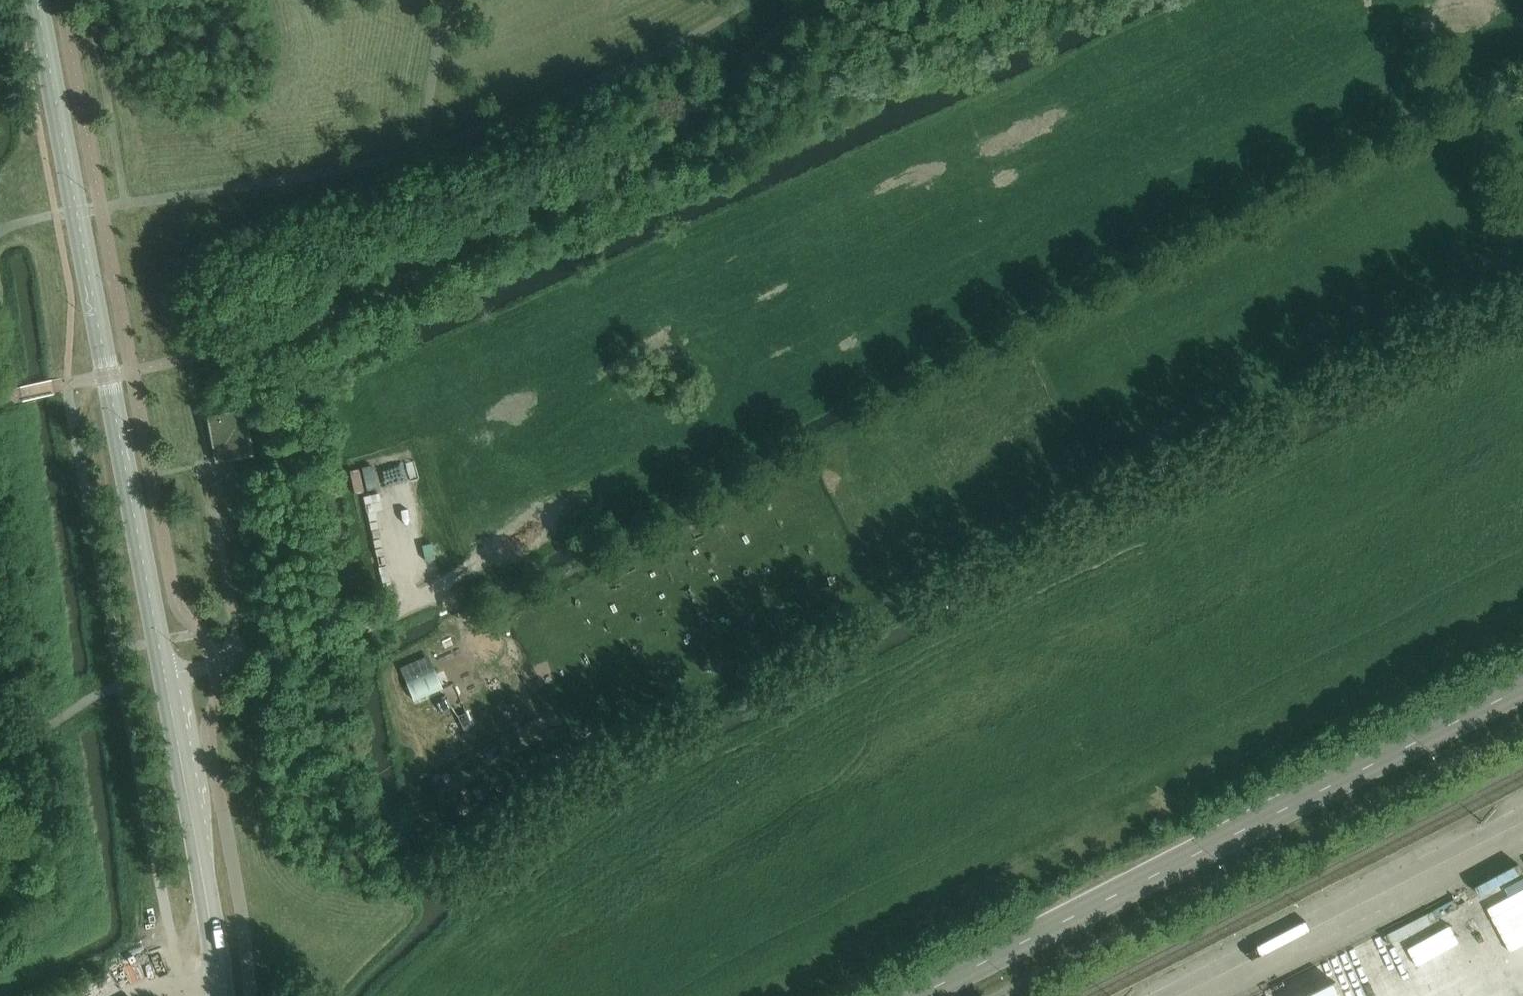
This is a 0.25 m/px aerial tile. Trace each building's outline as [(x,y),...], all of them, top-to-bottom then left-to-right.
[(246,408),(217,414),(206,416),(214,458),(230,455),(231,460),(255,456),(246,408)] [(435,670),(406,683),(414,701),(443,688),(435,670)]
